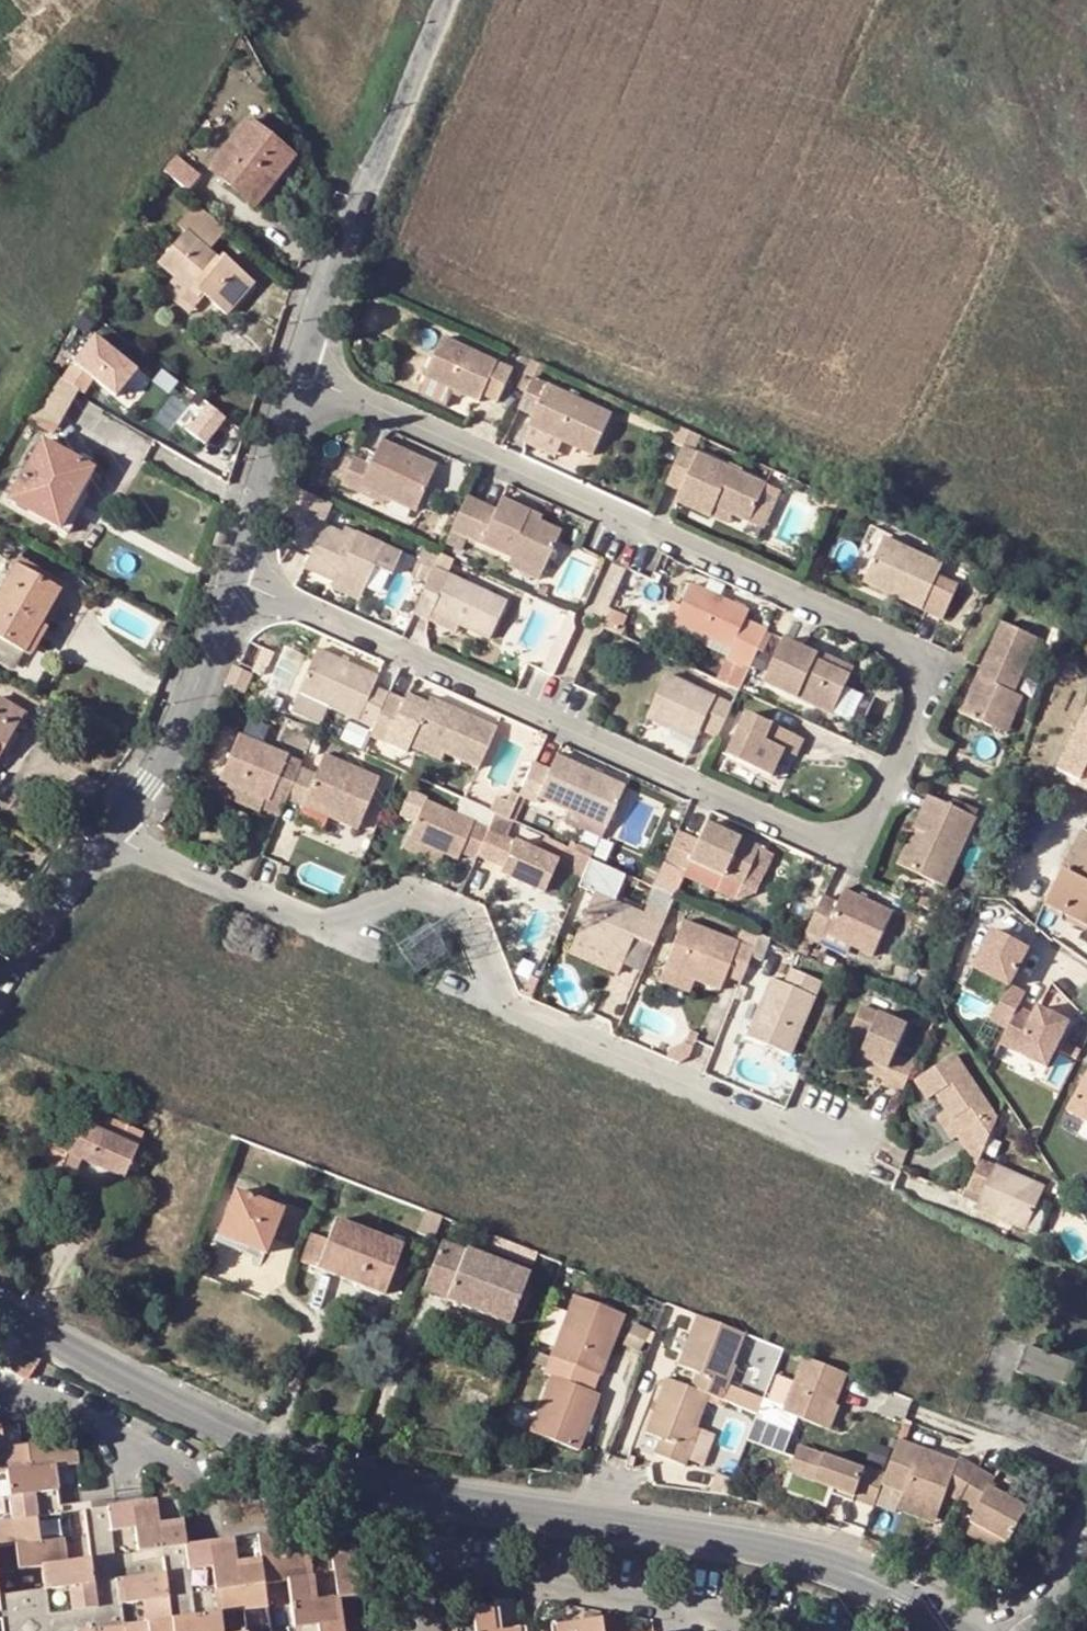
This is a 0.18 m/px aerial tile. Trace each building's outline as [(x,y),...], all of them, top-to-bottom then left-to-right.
[(261,196),(292,157),(248,121),(211,168),(230,183),(236,176),(261,196)] [(200,175),(177,157),(165,171),(188,189),(200,175)] [(261,196),(236,176),(230,183),(256,204),(261,196)] [(185,231),(157,263),(189,290),(192,286),(201,293),(226,313),(253,280),(221,255),(218,258),(209,251),(227,229),(196,204),(178,225),(185,231)] [(201,293),(192,286),(189,290),(198,298),(201,293)] [(512,372),(443,338),(423,377),(478,403),(482,396),(497,403),(512,372)] [(522,399),(531,380),(539,364),(533,361),(515,396),(522,399)] [(78,387),(55,373),(30,417),(54,430),(78,387)] [(522,399),(517,408),(532,416),(527,427),(590,456),(609,417),(531,380),(522,399)] [(679,431),(671,446),(681,451),(688,436),(679,431)] [(681,451),(695,458),(703,443),(688,436),(681,451)] [(6,499),(59,528),(93,468),(41,438),(6,499)] [(373,469),(358,461),(345,488),(363,498),(367,490),(391,501),(418,514),(439,471),(385,445),(373,469)] [(675,503),(709,520),(715,511),(747,527),(765,491),(695,458),(681,451),(678,458),(673,468),(663,487),(679,496),(675,503)] [(669,453),(664,463),(673,468),(678,458),(669,453)] [(391,501),(367,490),(363,498),(387,510),(391,501)] [(336,511),(312,500),(307,531),(323,540),(307,573),(336,587),(339,582),(365,595),(376,572),(392,580),(402,559),(386,551),(359,538),(356,545),(344,539),(326,531),(336,511)] [(453,534),(514,564),(543,578),(561,538),(542,528),(529,523),(532,518),(504,504),(498,517),(468,503),(453,534)] [(747,527),(715,511),(709,520),(743,536),(747,527)] [(532,518),(529,523),(542,528),(544,524),(532,518)] [(347,533),(344,539),(356,545),(359,538),(347,533)] [(217,537),(212,551),(220,554),(225,540),(217,537)] [(939,574),(881,545),(859,589),(937,627),(953,596),(933,585),(939,574)] [(63,596),(69,585),(20,557),(14,568),(55,592),(63,596)] [(539,587),(543,578),(514,564),(510,572),(539,587)] [(0,592),(0,639),(21,651),(55,592),(14,568),(0,592)] [(434,574),(413,619),(431,628),(436,620),(457,631),(491,647),(509,609),(434,574)] [(361,604),(365,595),(339,582),(336,587),(334,591),(361,604)] [(732,656),(727,666),(750,678),(767,641),(745,630),(750,621),(694,594),(676,629),(732,656)] [(457,631),(436,620),(431,628),(454,639),(457,631)] [(1037,650),(1004,634),(960,725),(991,739),(1008,704),(1012,706),(1037,650)] [(21,651),(0,639),(0,661),(14,670),(24,653),(21,651)] [(245,668),(255,672),(267,648),(255,641),(250,648),(248,654),(246,661),(245,668)] [(834,726),(852,689),(818,672),(821,667),(785,650),(764,693),(834,726)] [(378,736),(392,702),(379,696),(384,686),(325,659),(304,703),(378,736)] [(246,692),(255,672),(245,668),(236,664),(227,683),(246,692)] [(822,664),(821,667),(818,672),(852,689),(856,681),(822,664)] [(697,748),(702,738),(719,745),(733,714),(669,684),(649,725),(697,748)] [(4,746),(25,712),(0,697),(0,744),(4,746)] [(400,740),(417,748),(450,763),(485,780),(503,740),(455,718),(453,723),(433,713),(413,703),(411,710),(392,702),(378,736),(374,746),(393,754),(400,740)] [(1012,706),(1008,704),(991,739),(1005,745),(1021,710),(1012,706)] [(433,713),(453,723),(455,718),(436,709),(433,713)] [(1058,773),(1086,787),(1086,714),(1058,773)] [(805,750),(748,723),(729,765),(772,785),(785,760),(791,763),(797,766),(805,750)] [(292,802),(305,772),(288,764),(290,759),(242,736),(222,780),(236,787),(267,801),(271,803),(269,806),(286,814),(292,802)] [(446,772),(450,763),(417,748),(413,756),(446,772)] [(305,772),(292,802),(306,808),(308,804),(334,815),(332,819),(362,833),(384,783),(329,758),(320,778),(305,771),(305,772)] [(791,763),(785,760),(772,785),(778,788),(791,763)] [(548,807),(578,821),(610,835),(628,796),(561,765),(554,778),(538,771),(524,803),(535,809),(544,813),(548,807)] [(262,813),(267,801),(236,787),(230,799),(262,813)] [(515,824),(521,808),(509,802),(502,818),(515,824)] [(515,824),(525,829),(535,809),(524,803),(521,808),(515,824)] [(334,815),(308,804),(306,808),(332,819),(334,815)] [(411,842),(413,844),(448,860),(460,865),(464,857),(479,864),(481,858),(492,835),(500,817),(479,807),(470,825),(428,806),(411,842)] [(930,809),(914,842),(926,848),(909,884),(943,901),(975,831),(930,809)] [(604,846),(610,835),(578,821),(572,832),(604,846)] [(1082,832),(1063,871),(1073,876),(1086,846),(1086,821),(1082,832)] [(669,871),(690,881),(694,872),(744,894),(761,858),(711,834),(701,851),(681,842),(669,871)] [(498,866),(508,843),(492,835),(481,858),(498,866)] [(897,879),(909,884),(926,848),(914,842),(897,879)] [(443,871),(448,860),(413,844),(407,855),(443,871)] [(1073,876),(1063,871),(1045,908),(1086,928),(1086,846),(1073,876)] [(545,897),(558,871),(584,883),(593,861),(568,849),(559,867),(516,847),(502,877),(545,897)] [(680,902),(690,881),(669,871),(659,893),(678,901),(680,902)] [(576,940),(602,952),(628,964),(638,944),(656,953),(670,919),(652,911),(648,921),(596,897),(576,940)] [(826,908),(811,944),(826,951),(831,942),(857,955),(875,964),(894,925),(848,903),(841,915),(826,908)] [(1031,945),(995,925),(976,962),(1012,981),(1031,945)] [(719,998),(729,980),(741,986),(761,940),(747,934),(740,950),(686,927),(665,974),(695,988),(719,998)] [(598,959),(602,952),(576,940),(573,948),(598,959)] [(857,955),(831,942),(826,951),(854,964),(857,955)] [(689,1001),(695,988),(665,974),(659,988),(689,1001)] [(785,991),(772,986),(747,1045),(791,1064),(823,990),(792,976),(785,991)] [(1027,990),(1012,981),(994,1015),(1009,1023),(1020,1003),(1027,990)] [(882,1091),(902,1100),(920,1058),(901,1050),(913,1023),(867,1003),(856,1029),(884,1042),(871,1068),(875,1070),(889,1076),(882,1091)] [(1035,1011),(1020,1003),(1009,1023),(1000,1040),(1045,1064),(1069,1020),(1039,1004),(1035,1011)] [(1065,1081),(1080,1048),(1065,1041),(1049,1073),(1065,1081)] [(937,1102),(948,1117),(956,1127),(960,1124),(969,1135),(961,1141),(981,1166),(984,1159),(1001,1120),(955,1060),(915,1091),(928,1108),(937,1102)] [(889,1076),(875,1070),(870,1081),(884,1087),(889,1076)] [(1068,1111),(1086,1121),(1086,1076),(1068,1111)] [(56,1129),(41,1163),(61,1172),(70,1153),(84,1160),(103,1168),(125,1177),(144,1135),(88,1110),(75,1139),(56,1129)] [(960,1124),(956,1127),(948,1117),(940,1123),(956,1144),(961,1141),(969,1135),(960,1124)] [(84,1160),(70,1153),(61,1172),(76,1178),(84,1160)] [(981,1166),(970,1190),(988,1198),(980,1217),(1027,1237),(1050,1188),(984,1159),(981,1166)] [(282,1211),(237,1192),(220,1235),(266,1254),(282,1211)] [(314,1235),(304,1261),(320,1267),(386,1293),(405,1247),(338,1220),(329,1241),(314,1235)] [(449,1299),(477,1311),(510,1324),(531,1275),(495,1260),(470,1251),(467,1253),(446,1244),(428,1287),(449,1295),(449,1299)] [(577,1298),(553,1360),(599,1379),(602,1379),(609,1362),(603,1359),(613,1333),(620,1336),(627,1317),(577,1298)] [(733,1365),(736,1366),(749,1334),(701,1316),(680,1369),(697,1376),(692,1391),(711,1398),(725,1403),(731,1389),(724,1385),(733,1365)] [(609,1362),(620,1336),(613,1333),(603,1359),(609,1362)] [(38,1360),(19,1347),(12,1358),(7,1366),(26,1379),(32,1370),(38,1360)] [(1080,1365),(1032,1347),(1020,1374),(1069,1393),(1080,1365)] [(548,1372),(553,1360),(531,1351),(526,1364),(548,1372)] [(835,1400),(839,1401),(850,1373),(810,1358),(787,1413),(824,1426),(835,1400)] [(592,1394),(599,1379),(553,1360),(548,1372),(547,1376),(555,1381),(535,1436),(580,1454),(602,1398),(592,1394)] [(740,1368),(736,1366),(733,1365),(724,1385),(731,1389),(740,1368)] [(699,1429),(711,1398),(692,1391),(670,1382),(669,1382),(647,1436),(660,1441),(654,1455),(686,1468),(693,1453),(685,1450),(695,1427),(699,1429)] [(843,1404),(839,1401),(835,1400),(824,1426),(832,1429),(843,1404)] [(771,1404),(764,1420),(778,1426),(784,1410),(771,1404)] [(0,1424),(0,1474),(5,1473),(12,1520),(0,1521),(0,1619),(3,1619),(4,1630),(270,1630),(264,1583),(287,1579),(295,1630),(344,1630),(339,1597),(362,1594),(356,1547),(332,1550),(335,1573),(313,1575),(310,1553),(285,1556),(281,1533),(221,1541),(195,1544),(185,1545),(179,1497),(146,1501),(117,1505),(110,1506),(92,1508),(84,1509),(90,1558),(67,1562),(64,1537),(40,1541),(37,1516),(61,1513),(54,1466),(78,1463),(75,1439),(3,1448),(0,1424)] [(702,1432),(699,1429),(695,1427),(685,1450),(693,1453),(702,1432)] [(907,1487),(906,1491),(942,1506),(948,1493),(959,1500),(979,1467),(960,1455),(957,1461),(900,1439),(887,1472),(885,1478),(907,1487)] [(870,1469),(801,1444),(790,1472),(805,1479),(852,1496),(875,1504),(885,1478),(887,1472),(872,1467),(870,1469)] [(967,1520),(979,1526),(1004,1541),(1024,1508),(987,1484),(993,1475),(979,1467),(959,1500),(974,1508),(967,1520)] [(849,1504),(852,1496),(805,1479),(802,1486),(849,1504)] [(936,1520),(942,1506),(906,1491),(900,1506),(936,1520)] [(998,1551),(1004,1541),(979,1526),(973,1537),(998,1551)] [(525,1625),(502,1629),(498,1604),(472,1607),(476,1630),(526,1630),(525,1625)] [(600,1617),(552,1623),(553,1630),(603,1630),(600,1617)]
